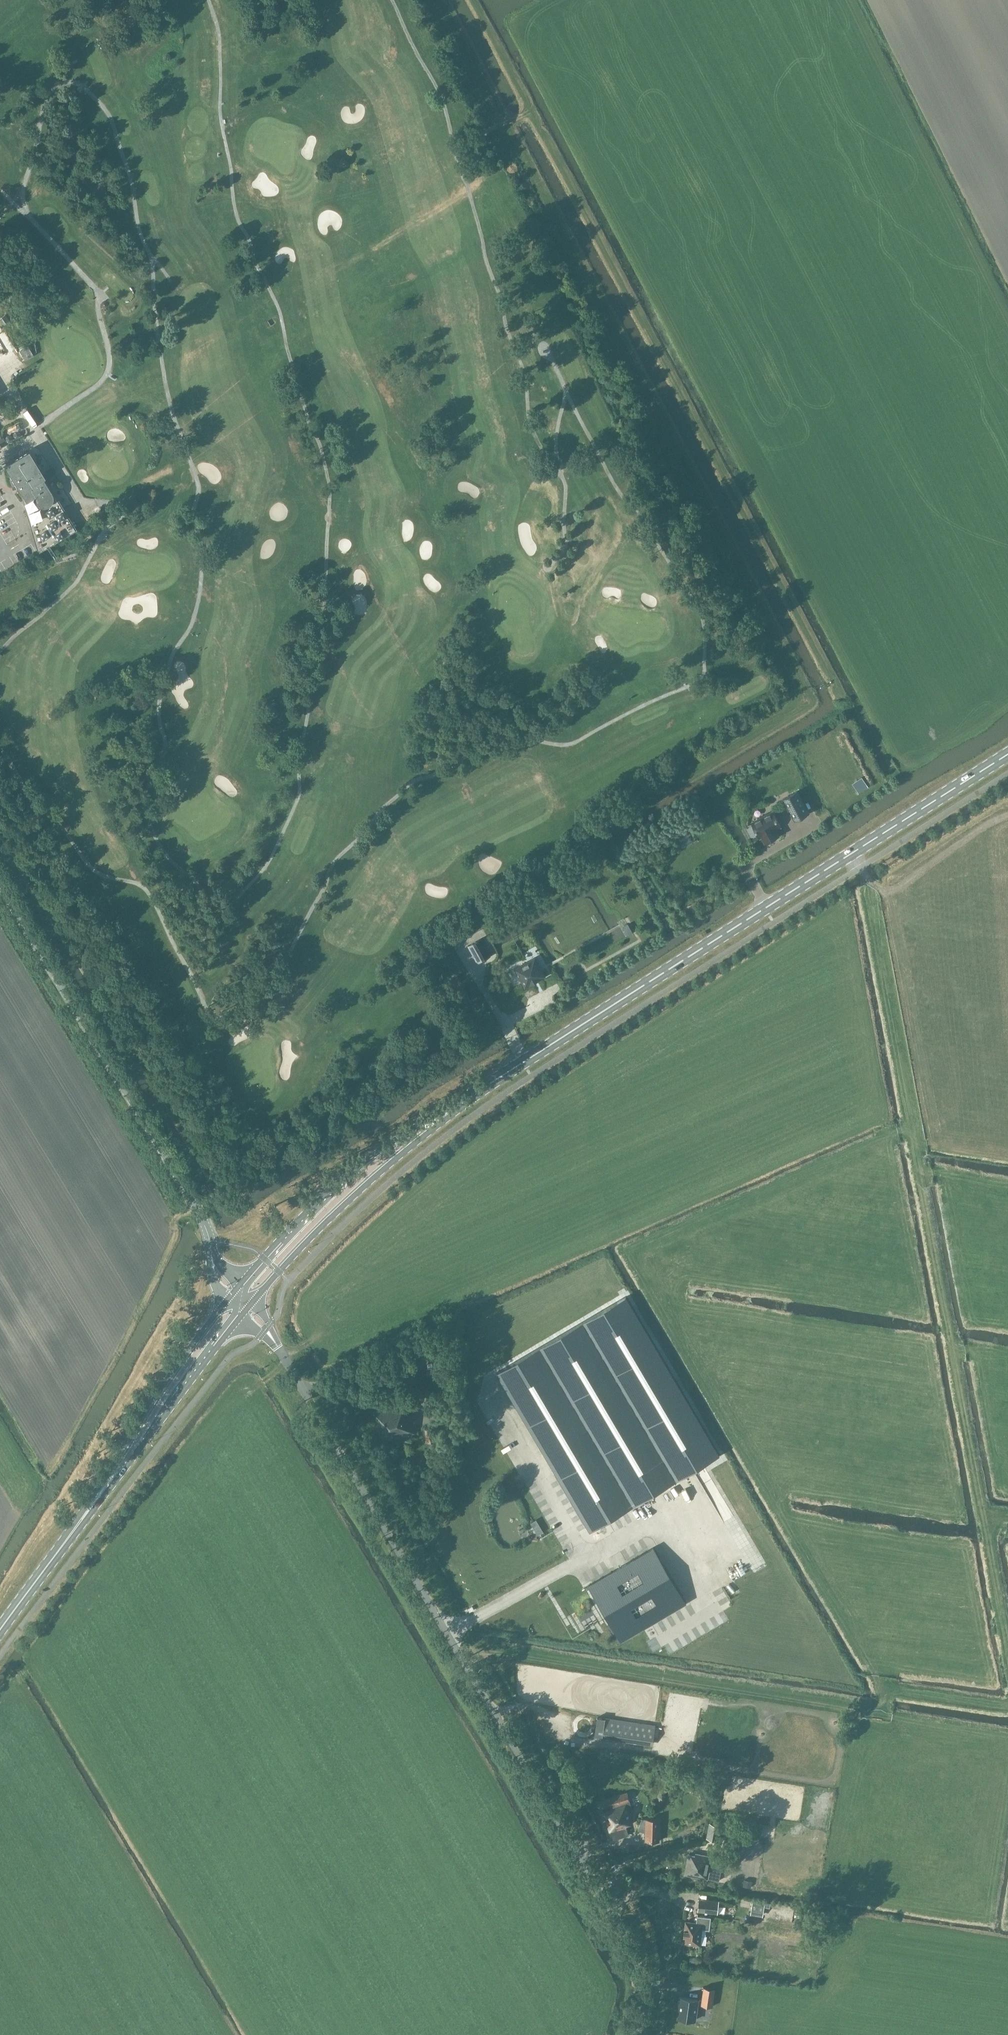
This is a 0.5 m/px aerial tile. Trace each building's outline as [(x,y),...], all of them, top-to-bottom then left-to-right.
[(3,305),(16,299),(14,295),(1,300),(3,305)] [(0,333),(0,343),(3,350),(11,346),(3,332),(0,333)] [(18,484),(22,491),(21,492),(38,554),(77,530),(44,477),(46,476),(42,469),(42,466),(41,464),(40,462),(39,461),(37,459),(36,458),(30,449),(6,463),(14,477),(10,478),(13,485),(18,484)] [(0,568),(12,565),(10,558),(0,561),(0,567),(0,568)] [(643,593),(641,601),(655,604),(657,596),(643,593)] [(783,799),(795,821),(810,813),(799,791),(783,799)] [(773,810),(751,822),(760,838),(762,837),(765,844),(780,836),(777,830),(782,827),(773,810)] [(881,887),(894,881),(892,876),(879,882),(881,887)] [(468,945),(478,963),(491,956),(481,938),(468,945)] [(514,970),(525,989),(546,977),(535,958),(514,970)] [(559,1336),(497,1372),(527,1423),(558,1475),(591,1531),(648,1497),(693,1470),(704,1464),(720,1455),(671,1371),(626,1296),(559,1336)] [(374,1412),(383,1441),(415,1432),(408,1411),(407,1412),(404,1403),(374,1412)] [(426,1429),(427,1441),(442,1440),(441,1427),(426,1429)] [(518,1442),(530,1467),(538,1463),(525,1438),(518,1442)] [(565,1510),(571,1522),(579,1517),(573,1506),(565,1510)] [(591,1586),(601,1604),(623,1640),(687,1602),(655,1548),(591,1586)] [(703,1616),(706,1628),(719,1624),(715,1612),(703,1616)] [(702,1636),(701,1642),(710,1644),(711,1638),(702,1636)] [(603,1736),(653,1743),(655,1725),(606,1718),(603,1736)] [(550,1724),(543,1726),(547,1741),(554,1739),(550,1724)] [(600,1800),(613,1839),(629,1833),(626,1825),(633,1822),(629,1808),(632,1807),(627,1791),(600,1800)] [(325,1797),(318,1800),(322,1808),(328,1805),(325,1797)] [(642,1819),(638,1830),(645,1833),(645,1841),(660,1841),(661,1819),(642,1819)] [(708,1838),(718,1840),(721,1825),(711,1823),(708,1838)] [(685,1874),(717,1880),(721,1858),(696,1853),(696,1855),(689,1854),(685,1874)] [(699,1910),(719,1912),(720,1900),(700,1898),(699,1910)] [(685,1935),(684,1943),(701,1944),(702,1928),(710,1929),(712,1916),(698,1915),(698,1913),(699,1913),(699,1912),(698,1912),(697,1922),(686,1921),(686,1928),(685,1928),(685,1930),(685,1934),(684,1935),(685,1935)] [(695,1966),(706,1968),(707,1960),(696,1959),(695,1966)] [(716,1989),(704,1987),(703,1993),(702,2000),(714,2002),(716,1989)] [(680,2006),(679,2017),(696,2020),(698,1999),(680,1997),(679,2006),(680,2006)]
